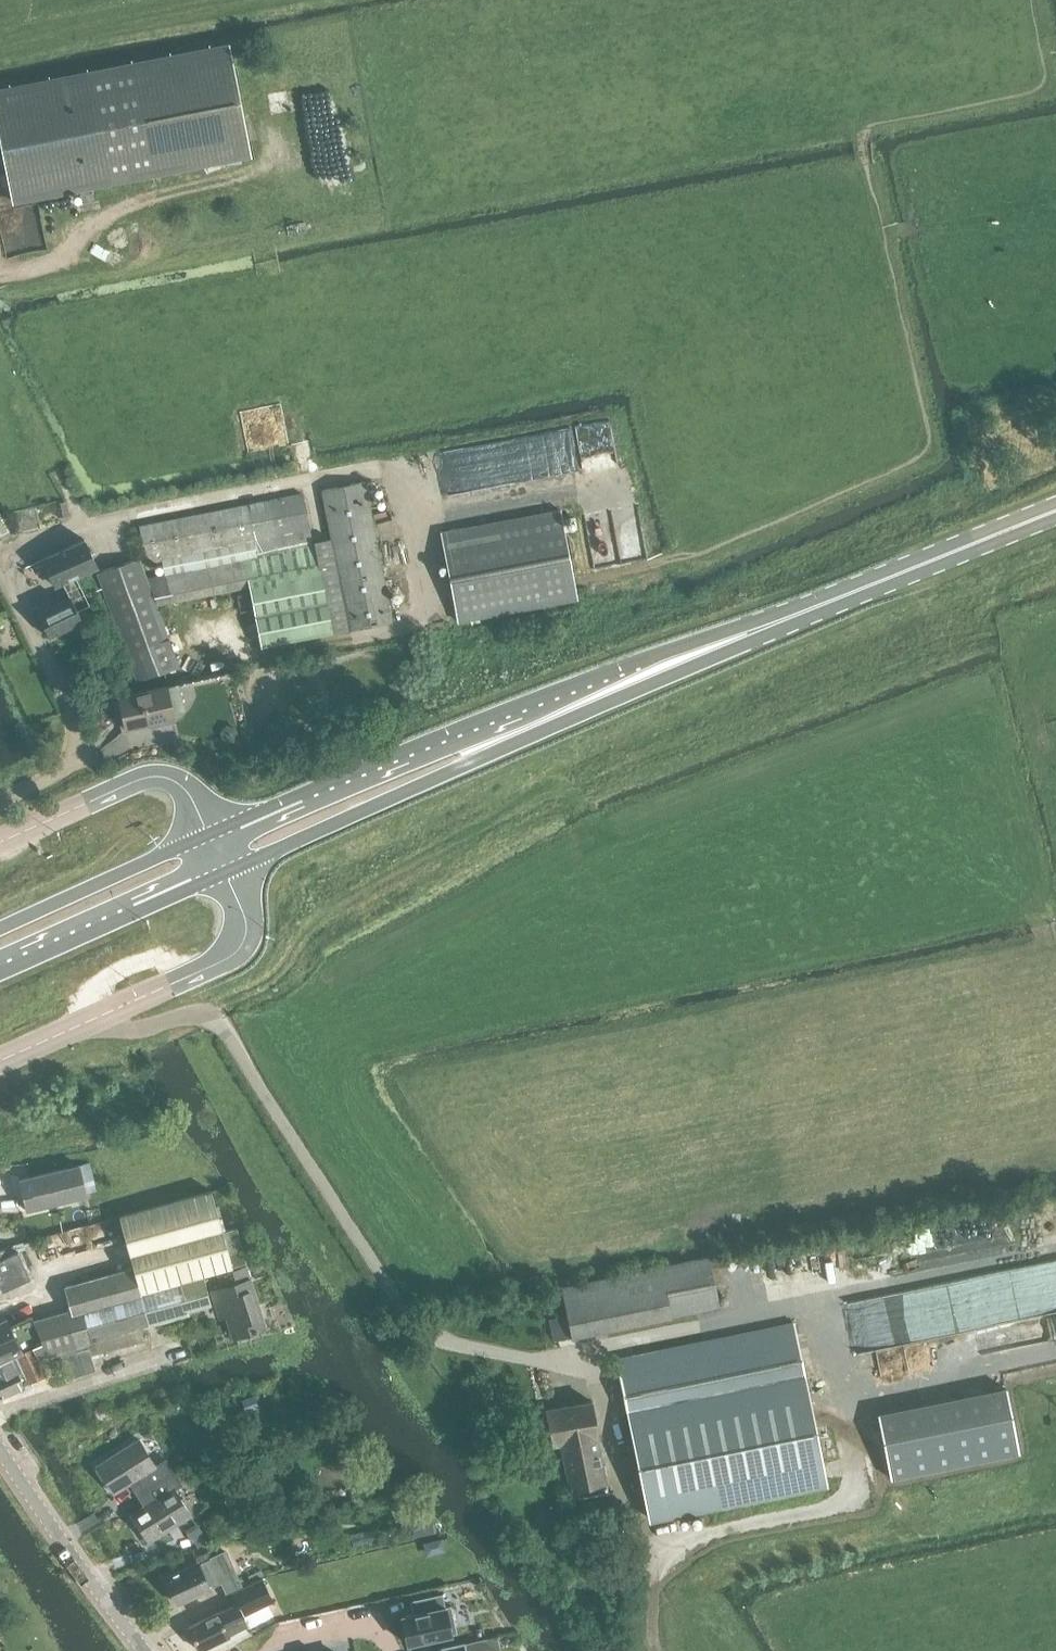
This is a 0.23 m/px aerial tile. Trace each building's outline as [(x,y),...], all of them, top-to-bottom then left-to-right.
[(12,203),(251,156),(229,42),(0,87),(0,140),(12,203)] [(165,572),(146,576),(157,604),(249,586),(261,645),(391,620),(364,482),(322,490),(331,539),(311,543),(302,493),(138,525),(145,562),(162,558),(165,572)] [(577,597),(560,507),(440,530),(457,620),(577,597)] [(0,513),(0,534),(9,529),(0,513)] [(591,517),(594,563),(621,562),(618,515),(591,517)] [(63,581),(75,575),(97,565),(84,538),(42,557),(55,585),(63,581)] [(179,665),(157,604),(146,576),(139,557),(97,572),(137,680),(179,665)] [(88,602),(75,575),(63,581),(70,596),(37,612),(49,636),(82,619),(77,607),(88,602)] [(167,685),(119,696),(126,729),(174,718),(167,685)] [(226,725),(220,733),(224,742),(233,744),(240,736),(236,727),(226,725)] [(211,1190),(119,1216),(133,1266),(140,1291),(203,1273),(232,1266),(246,1262),(237,1226),(222,1230),(211,1190)] [(0,1248),(0,1287),(1,1289),(30,1276),(14,1244),(0,1248)] [(709,1256),(663,1265),(673,1315),(719,1306),(709,1256)] [(233,1336),(264,1326),(245,1265),(218,1274),(222,1286),(212,1290),(218,1309),(224,1307),(233,1336)] [(64,1285),(71,1308),(78,1306),(88,1342),(141,1327),(150,1325),(140,1291),(133,1266),(64,1285)] [(212,1303),(203,1273),(140,1291),(150,1325),(190,1313),(189,1310),(212,1303)] [(33,1319),(40,1334),(46,1357),(89,1345),(88,1342),(78,1306),(71,1308),(33,1319)] [(32,1346),(38,1359),(46,1357),(40,1334),(33,1319),(31,1315),(10,1324),(7,1316),(0,1319),(0,1361),(32,1346)] [(567,1315),(556,1317),(560,1338),(571,1336),(567,1315)] [(649,1520),(652,1519),(826,1484),(793,1321),(617,1357),(631,1427),(649,1520)] [(145,1340),(141,1327),(88,1342),(89,1345),(91,1355),(145,1340)] [(45,1373),(38,1359),(32,1346),(0,1361),(0,1394),(23,1383),(29,1380),(45,1373)] [(1005,1385),(877,1411),(890,1477),(1019,1451),(1005,1385)] [(255,1394),(241,1398),(246,1413),(259,1409),(255,1394)] [(606,1479),(599,1445),(597,1436),(598,1436),(591,1399),(546,1408),(553,1445),(561,1443),(569,1487),(606,1479)] [(128,1483),(135,1494),(172,1470),(165,1458),(155,1464),(138,1438),(97,1465),(114,1492),(128,1483)] [(376,1477),(373,1465),(361,1468),(365,1480),(376,1477)] [(174,1487),(180,1483),(172,1470),(135,1494),(143,1505),(131,1513),(148,1540),(190,1514),(174,1487)] [(431,1513),(409,1517),(413,1536),(434,1531),(431,1513)] [(426,1555),(445,1551),(441,1537),(423,1542),(426,1555)] [(225,1550),(211,1557),(208,1550),(195,1556),(197,1561),(165,1576),(177,1602),(210,1587),(209,1585),(222,1579),(227,1589),(240,1583),(225,1550)] [(272,1600),(264,1583),(260,1576),(230,1590),(237,1603),(217,1613),(217,1612),(189,1626),(200,1649),(229,1635),(248,1626),(242,1614),(251,1610),(272,1600)] [(412,1611),(400,1613),(406,1644),(422,1641),(423,1643),(435,1640),(435,1638),(452,1634),(452,1633),(457,1632),(451,1604),(447,1604),(446,1603),(445,1604),(442,1592),(410,1599),(412,1611)] [(464,1641),(438,1647),(438,1650),(467,1650),(464,1641)]
